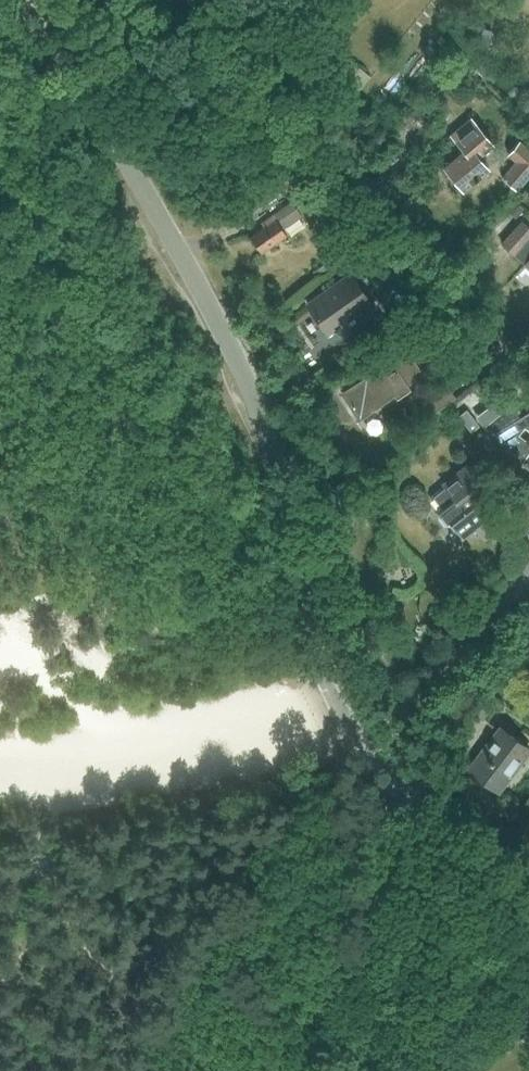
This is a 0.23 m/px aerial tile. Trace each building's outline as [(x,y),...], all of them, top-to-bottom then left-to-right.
[(483,27),(476,48),(486,51),(492,30),(483,27)] [(370,76),(350,59),(338,73),(359,90),(370,76)] [(493,71),(487,77),(489,79),(494,84),(500,79),(495,73),(493,71)] [(417,100),(406,112),(414,120),(425,108),(417,100)] [(465,149),(443,167),(462,190),(488,168),(477,155),(492,143),(471,118),(452,133),(465,149)] [(501,177),(517,191),(528,177),(528,148),(520,140),(507,155),(514,161),(501,177)] [(291,201),(272,213),(282,228),(300,215),(303,214),(316,205),(306,192),(294,200),(291,201)] [(273,194),(262,201),(267,208),(278,201),(273,194)] [(514,199),(506,208),(515,216),(523,208),(514,199)] [(250,235),(261,252),(286,234),(282,228),(273,216),(262,224),(264,226),(250,235)] [(522,221),(502,244),(513,254),(514,253),(525,263),(525,264),(528,268),(528,227),(522,221)] [(363,316),(374,308),(350,275),(308,304),(328,333),(359,311),(363,316)] [(375,330),(381,341),(403,325),(396,315),(375,330)] [(406,383),(421,373),(404,349),(384,363),(381,359),(365,370),(368,374),(342,393),(358,417),(374,405),(378,410),(410,388),(406,383)] [(327,369),(308,382),(312,388),(331,375),(327,369)] [(483,379),(473,386),(485,401),(494,394),(483,379)] [(446,385),(421,403),(430,415),(455,398),(446,385)] [(510,425),(499,431),(495,434),(505,451),(518,443),(520,447),(515,453),(524,460),(522,463),(528,468),(528,413),(510,425)] [(503,414),(493,422),(499,431),(510,425),(503,414)] [(488,449),(477,458),(488,472),(501,462),(488,449)] [(429,496),(441,513),(447,521),(449,520),(462,537),(487,517),(474,500),(489,488),(483,480),(482,481),(468,464),(429,496)] [(364,602),(360,611),(372,616),(375,607),(364,602)] [(499,790),(528,751),(528,749),(500,729),(470,768),(499,790)] [(374,844),(380,850),(388,843),(382,837),(374,844)]
